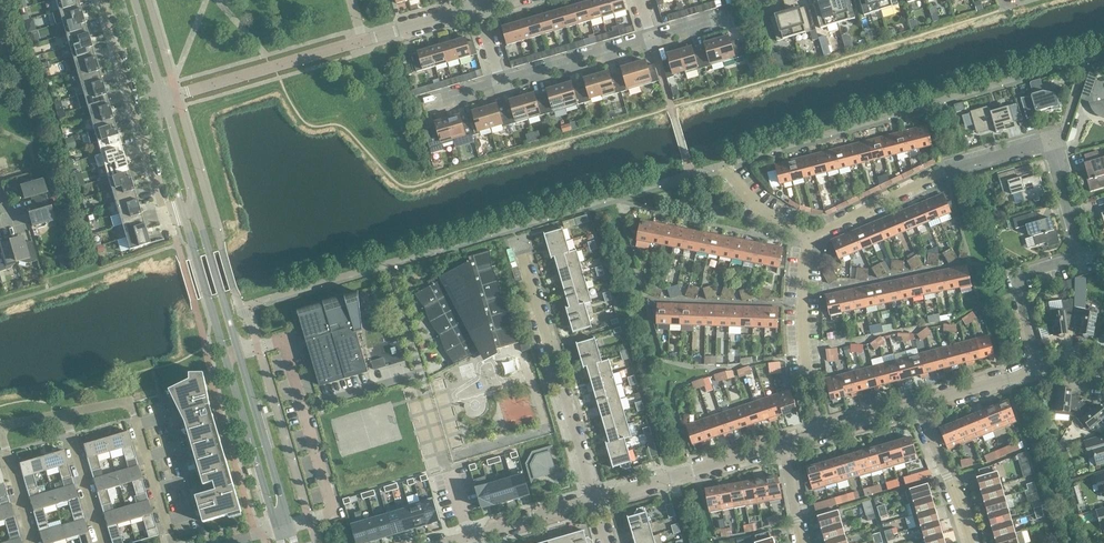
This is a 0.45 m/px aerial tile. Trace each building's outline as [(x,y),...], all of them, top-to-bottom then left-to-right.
[(59,11),(79,5),(77,0),(55,0),(59,11)] [(597,0),(594,0),(585,3),(590,21),(602,18),(597,0)] [(610,0),(597,0),(602,18),(614,14),(610,0)] [(623,0),(610,0),(614,14),(626,11),(623,0)] [(831,0),(822,0),(823,2),(820,3),(813,4),(820,29),(827,27),(827,26),(838,23),(831,0)] [(848,20),(855,19),(852,8),(850,0),(831,0),(838,23),(848,20)] [(881,10),(878,0),(859,0),(864,16),(870,14),(881,10)] [(881,10),(892,7),(892,8),(898,6),(897,0),(878,0),(881,10)] [(983,10),(980,1),(974,2),(976,12),(983,10)] [(715,2),(709,3),(710,10),(717,8),(715,2)] [(578,25),(590,21),(585,3),(573,6),(578,25)] [(79,5),(59,11),(52,13),(56,25),(62,23),(82,17),(79,5)] [(567,28),(578,25),(573,6),(561,10),(567,28)] [(794,7),(786,9),(794,36),(805,33),(809,32),(811,31),(804,7),(798,9),(795,10),(794,8),(794,7)] [(794,36),(786,9),(778,12),(779,12),(780,15),(776,16),(776,15),(770,17),(777,41),(783,40),(783,39),(794,36)] [(567,28),(561,10),(549,13),(555,31),(567,28)] [(930,14),(933,22),(933,23),(940,21),(937,12),(930,14)] [(555,31),(549,13),(538,17),(543,35),(555,31)] [(62,23),(66,35),(86,29),(82,17),(62,23)] [(526,20),(531,38),(543,35),(538,17),(526,20)] [(908,21),(911,29),(911,30),(918,28),(915,19),(908,21)] [(514,24),(519,42),(531,38),(526,20),(514,24)] [(519,42),(514,24),(502,27),(507,45),(519,42)] [(624,24),(617,26),(620,36),(635,32),(633,26),(625,28),(624,24)] [(613,32),(607,33),(609,40),(620,36),(617,26),(612,28),(613,32)] [(89,41),(86,29),(66,35),(69,47),(89,41)] [(811,31),(809,32),(812,41),(818,39),(815,30),(811,31)] [(723,62),(742,57),(742,56),(746,55),(742,42),(731,45),(729,37),(716,40),(723,62)] [(466,38),(453,41),(459,60),(477,54),(473,41),(467,43),(466,38)] [(704,66),(704,68),(723,62),(716,40),(704,44),(707,53),(700,55),(704,66)] [(73,59),(93,53),(89,41),(69,47),(73,59)] [(459,60),(453,41),(442,45),(447,63),(459,60)] [(5,55),(8,54),(5,43),(0,45),(0,56),(5,55)] [(447,63),(442,45),(430,48),(435,67),(447,63)] [(683,66),(686,73),(704,68),(704,66),(700,55),(694,56),(691,47),(679,51),(683,66)] [(435,67),(430,48),(418,52),(418,53),(412,55),(417,72),(423,70),(435,67)] [(667,79),(674,77),(673,74),(685,71),(685,73),(686,73),(683,66),(679,51),(667,55),(670,64),(663,66),(667,79)] [(93,53),(73,59),(66,61),(70,73),(76,71),(96,65),(93,53)] [(634,66),(640,87),(659,81),(655,68),(648,70),(646,61),(633,65),(634,66)] [(48,73),(56,70),(52,62),(45,65),(48,73)] [(100,77),(96,65),(76,71),(80,83),(100,77)] [(621,92),(640,87),(634,66),(633,65),(621,68),(624,77),(617,79),(621,92)] [(469,74),(471,80),(477,78),(475,72),(469,74)] [(608,72),(596,75),(603,98),(621,92),(617,79),(611,81),(608,72)] [(1101,82),(1096,81),(1098,76),(1089,72),(1082,91),(1091,94),(1090,97),(1092,104),(1091,104),(1091,105),(1093,109),(1096,113),(1100,116),(1103,117),(1103,81),(1101,82)] [(580,90),(584,103),(591,101),(590,99),(601,95),(602,98),(603,98),(596,75),(584,79),(586,88),(580,90)] [(103,89),(100,77),(80,83),(83,95),(103,89)] [(571,83),(559,86),(565,109),(584,103),(580,90),(574,92),(571,83)] [(105,86),(106,96),(113,95),(113,100),(122,99),(120,85),(105,86)] [(543,101),(547,114),(565,109),(559,86),(547,90),(549,99),(543,101)] [(1061,109),(1054,88),(1047,93),(1046,91),(1032,95),(1033,97),(1020,98),(1023,109),(1024,109),(1024,108),(1029,107),(1032,112),(1033,113),(1034,113),(1051,108),(1051,110),(1051,111),(1061,109)] [(103,89),(83,95),(77,96),(80,108),(87,106),(107,101),(103,89)] [(534,94),(522,97),(528,120),(547,114),(543,101),(537,103),(534,94)] [(60,107),(72,104),(71,96),(58,98),(60,107)] [(510,125),(528,120),(522,97),(509,101),(512,110),(506,112),(510,125)] [(107,101),(87,106),(90,118),(110,112),(107,101)] [(1015,104),(1009,106),(990,112),(990,110),(986,108),(971,112),(977,131),(980,132),(995,128),(996,133),(1006,130),(1004,125),(1020,121),(1015,104)] [(484,108),(490,128),(502,124),(503,127),(510,125),(506,112),(499,114),(497,105),(496,105),(484,108)] [(468,123),(472,136),(479,134),(478,132),(490,128),(484,108),(472,112),(475,121),(468,123)] [(110,112),(90,118),(94,130),(114,124),(110,112)] [(460,116),(447,119),(454,141),(472,136),(468,123),(462,125),(460,116)] [(425,132),(425,131),(424,131),(430,149),(454,141),(447,119),(435,123),(438,132),(431,134),(430,130),(425,132)] [(94,130),(87,132),(91,144),(97,142),(117,136),(114,124),(94,130)] [(561,126),(563,133),(572,131),(570,124),(561,126)] [(926,127),(914,130),(919,148),(931,145),(926,127)] [(903,133),(907,151),(919,148),(914,130),(903,133)] [(903,133),(891,136),(896,154),(907,151),(903,133)] [(117,136),(97,142),(101,154),(121,148),(117,136)] [(880,139),(884,157),(896,154),(891,136),(880,139)] [(71,137),(65,139),(68,150),(75,148),(71,137)] [(880,139),(868,142),(873,160),(884,157),(880,139)] [(857,145),(861,163),(873,160),(868,142),(857,145)] [(857,145),(845,148),(850,166),(861,163),(857,145)] [(94,156),(98,168),(104,166),(124,160),(121,148),(101,154),(94,156)] [(838,169),(850,166),(845,148),(834,150),(838,169)] [(834,150),(822,153),(827,172),(838,169),(834,150)] [(1089,179),(1087,180),(1090,192),(1103,188),(1103,158),(1099,159),(1097,151),(1084,155),(1086,163),(1084,163),(1089,179)] [(822,153),(811,156),(815,175),(827,172),(822,153)] [(804,178),(815,175),(811,156),(799,159),(804,178)] [(799,159),(788,162),(792,181),(804,178),(799,159)] [(124,160),(104,166),(108,178),(128,172),(124,160)] [(933,160),(923,165),(925,168),(934,164),(933,160)] [(792,181),(788,162),(776,165),(777,171),(769,173),(772,188),(781,186),(780,184),(792,181)] [(925,168),(923,165),(914,169),(916,173),(925,168)] [(1004,197),(1005,197),(1021,192),(1024,202),(1034,199),(1035,202),(1039,200),(1039,198),(1045,196),(1039,175),(1022,180),(1021,177),(1017,178),(1015,170),(997,175),(1004,197)] [(911,171),(901,175),(903,179),(912,174),(911,171)] [(128,172),(108,178),(111,190),(131,184),(128,172)] [(903,179),(901,175),(892,180),(894,183),(903,179)] [(45,192),(42,181),(39,181),(30,179),(29,184),(21,187),(24,198),(31,196),(34,204),(47,200),(45,192)] [(889,181),(879,186),(881,190),(891,185),(889,181)] [(131,184),(111,190),(115,202),(135,196),(131,184)] [(881,190),(879,186),(870,190),(872,194),(881,190)] [(867,192),(858,196),(859,200),(869,196),(867,192)] [(938,218),(950,213),(942,195),(931,200),(938,218)] [(135,196),(115,202),(118,214),(138,208),(135,196)] [(848,201),(850,205),(859,200),(858,196),(848,201)] [(54,220),(50,208),(50,209),(47,200),(34,204),(36,213),(29,215),(32,226),(41,224),(44,227),(51,221),(54,220)] [(931,200),(920,204),(927,222),(938,218),(931,200)] [(790,201),(788,204),(797,210),(799,206),(790,201)] [(845,202),(836,207),(837,211),(847,206),(845,202)] [(927,222),(920,204),(909,209),(917,227),(927,222)] [(826,212),(828,215),(837,211),(836,207),(826,212)] [(138,208),(118,214),(122,226),(142,220),(138,208)] [(909,209),(898,213),(906,231),(917,227),(909,209)] [(898,213),(887,218),(895,236),(906,231),(898,213)] [(1027,249),(1036,246),(1047,243),(1048,246),(1056,244),(1058,241),(1055,230),(1054,230),(1050,218),(1034,223),(1031,214),(1013,219),(1016,229),(1025,226),(1028,236),(1031,237),(1025,239),(1027,249)] [(589,221),(587,215),(574,218),(576,225),(589,221)] [(563,226),(574,224),(573,218),(562,219),(563,226)] [(895,236),(887,218),(876,222),(884,240),(895,236)] [(142,220),(122,226),(125,238),(145,232),(142,220)] [(638,240),(650,243),(653,224),(641,221),(638,240)] [(876,222),(865,227),(873,245),(884,240),(876,222)] [(665,226),(653,224),(650,243),(661,245),(665,226)] [(665,226),(661,245),(673,247),(677,228),(665,226)] [(873,245),(865,227),(854,232),(862,249),(873,245)] [(688,231),(677,228),(673,247),(685,249),(688,231)] [(544,235),(548,247),(566,241),(563,229),(544,235)] [(688,231),(685,249),(696,252),(700,233),(688,231)] [(145,232),(125,238),(129,250),(149,244),(145,232)] [(854,232),(843,236),(851,254),(862,249),(854,232)] [(712,235),(700,233),(696,252),(708,254),(712,235)] [(723,237),(712,235),(708,254),(720,256),(723,237)] [(843,236),(832,241),(839,259),(851,254),(843,236)] [(37,261),(32,242),(24,245),(22,237),(11,241),(10,241),(17,262),(19,262),(26,264),(28,263),(29,264),(37,261)] [(735,240),(723,237),(720,256),(731,259),(735,240)] [(0,252),(0,272),(10,269),(15,263),(17,263),(17,262),(10,241),(11,241),(11,240),(0,243),(0,247),(1,251),(0,252)] [(747,242),(735,240),(731,259),(743,261),(747,242)] [(551,259),(554,258),(554,257),(570,253),(570,252),(566,241),(548,247),(551,259)] [(758,244),(747,242),(743,261),(755,263),(758,244)] [(770,246),(758,244),(755,263),(766,265),(770,246)] [(766,265),(778,268),(782,249),(770,246),(766,265)] [(943,254),(945,257),(949,255),(953,252),(951,249),(943,254)] [(554,257),(554,258),(558,270),(580,263),(577,250),(570,252),(570,253),(554,257)] [(445,274),(440,277),(442,280),(437,283),(434,278),(427,282),(430,286),(415,294),(415,295),(424,307),(425,308),(430,323),(439,336),(440,336),(445,351),(445,352),(454,364),(455,365),(479,352),(484,362),(498,354),(496,350),(517,344),(517,343),(510,329),(510,328),(508,313),(508,312),(501,298),(501,297),(499,282),(499,281),(492,267),(490,251),(468,257),(469,261),(451,271),(450,268),(444,270),(445,274)] [(913,258),(916,262),(918,266),(922,264),(917,256),(913,258)] [(66,260),(59,262),(61,269),(68,267),(66,260)] [(558,270),(562,283),(584,276),(580,263),(558,270)] [(874,272),(878,270),(882,267),(880,264),(872,269),(874,272)] [(954,269),(958,288),(970,285),(966,266),(954,269)] [(825,278),(829,275),(834,273),(832,269),(823,275),(825,278)] [(954,269),(943,271),(947,290),(958,288),(954,269)] [(931,274),(935,293),(947,290),(943,271),(931,274)] [(931,274),(919,276),(923,295),(935,293),(931,274)] [(584,276),(562,283),(566,296),(588,289),(584,276)] [(908,279),(912,298),(923,295),(919,276),(908,279)] [(908,279),(896,281),(900,300),(912,298),(908,279)] [(1071,280),(1062,283),(1064,291),(1073,289),(1071,280)] [(889,302),(900,300),(896,281),(885,284),(889,302)] [(885,284),(873,286),(877,305),(889,302),(885,284)] [(861,288),(865,307),(877,305),(873,286),(861,288)] [(861,288),(850,291),(854,310),(865,307),(861,288)] [(566,296),(569,308),(585,304),(592,302),(588,289),(566,296)] [(850,291),(838,293),(842,312),(854,310),(850,291)] [(345,378),(368,372),(356,331),(362,330),(360,312),(365,311),(362,302),(359,303),(358,293),(346,297),(345,295),(323,302),(323,304),(297,311),(319,386),(345,378)] [(838,293),(826,296),(830,315),(842,312),(838,293)] [(1050,336),(1054,335),(1054,336),(1058,335),(1059,336),(1059,337),(1060,338),(1061,338),(1062,338),(1063,338),(1063,337),(1064,337),(1064,336),(1065,336),(1065,335),(1065,334),(1068,334),(1067,328),(1074,327),(1074,307),(1074,299),(1062,301),(1063,309),(1057,310),(1054,313),(1044,315),(1050,336)] [(1046,300),(1046,307),(1061,307),(1060,299),(1046,300)] [(566,309),(569,321),(588,315),(585,304),(569,308),(566,309)] [(670,305),(658,305),(657,324),(670,324),(670,305)] [(682,305),(670,305),(670,324),(682,325),(682,305)] [(682,305),(682,325),(693,325),(694,306),(682,305)] [(694,306),(693,325),(705,326),(706,306),(694,306)] [(706,306),(705,326),(717,326),(718,307),(706,306)] [(718,307),(717,326),(729,326),(730,307),(718,307)] [(730,307),(729,326),(741,327),(742,307),(730,307)] [(742,307),(741,327),(753,327),(753,308),(742,307)] [(1074,327),(1081,329),(1080,334),(1083,335),(1083,336),(1083,337),(1084,338),(1085,338),(1086,338),(1087,338),(1088,338),(1088,337),(1089,336),(1093,336),(1097,315),(1094,314),(1095,311),(1095,310),(1094,309),(1094,308),(1093,308),(1092,307),(1091,307),(1090,307),(1090,308),(1089,308),(1089,309),(1089,310),(1074,307),(1074,327)] [(753,308),(753,327),(765,328),(765,308),(753,308)] [(765,328),(777,328),(778,309),(765,308),(765,328)] [(972,313),(967,316),(971,322),(976,319),(972,313)] [(588,315),(569,321),(573,333),(592,327),(588,315)] [(967,316),(963,319),(967,325),(971,322),(967,316)] [(1046,324),(1038,326),(1041,339),(1049,337),(1046,324)] [(927,329),(922,332),(926,337),(931,334),(927,329)] [(922,332),(918,335),(922,340),(926,337),(922,332)] [(988,337),(976,340),(981,358),(989,356),(990,360),(993,359),(994,361),(995,361),(988,337)] [(880,338),(875,341),(880,346),(884,343),(880,338)] [(576,344),(580,356),(599,351),(595,339),(576,344)] [(976,340),(965,343),(971,365),(974,364),(973,360),(981,358),(976,340)] [(875,349),(880,346),(875,341),(871,344),(875,349)] [(529,343),(520,346),(522,352),(531,349),(529,343)] [(953,346),(958,365),(966,362),(967,366),(971,365),(965,343),(953,346)] [(953,346),(942,349),(948,371),(951,370),(950,367),(958,365),(953,346)] [(690,350),(690,363),(702,362),(702,354),(696,355),(696,349),(690,350)] [(930,352),(935,371),(943,369),(944,372),(948,371),(942,349),(930,352)] [(833,350),(826,351),(827,361),(834,361),(833,350)] [(602,362),(599,351),(580,356),(583,368),(587,367),(602,362)] [(894,355),(896,361),(902,384),(905,383),(904,379),(912,377),(907,358),(905,352),(894,355)] [(930,352),(919,355),(925,377),(928,376),(927,373),(935,371),(930,352)] [(907,358),(912,377),(920,375),(921,378),(925,377),(919,355),(907,358)] [(704,365),(714,365),(714,357),(704,357),(704,365)] [(507,371),(517,368),(514,358),(504,361),(507,371)] [(383,359),(372,362),(374,370),(385,367),(383,359)] [(587,367),(590,380),(613,373),(609,360),(602,362),(587,367)] [(884,364),(889,383),(897,381),(898,385),(902,384),(896,361),(884,364)] [(781,373),(780,363),(773,364),(774,374),(781,373)] [(884,364),(873,367),(879,390),(882,389),(881,385),(889,383),(884,364)] [(873,367),(861,370),(866,389),(874,387),(875,391),(879,390),(873,367)] [(850,373),(856,396),(859,395),(858,391),(866,389),(861,370),(850,373)] [(204,523),(242,512),(213,415),(209,416),(206,407),(210,405),(204,373),(190,374),(193,374),(193,378),(169,390),(181,414),(185,413),(188,422),(185,423),(188,432),(191,432),(195,444),(192,445),(197,463),(200,462),(204,475),(201,476),(204,486),(214,483),(216,490),(196,496),(204,523)] [(594,392),(616,386),(613,373),(590,380),(594,392)] [(850,373),(838,376),(843,395),(851,393),(852,397),(856,396),(850,373)] [(843,395),(838,376),(826,380),(831,398),(832,401),(844,398),(843,395)] [(702,379),(704,386),(706,392),(713,390),(709,377),(702,379)] [(594,392),(598,405),(620,399),(616,386),(594,392)] [(1056,411),(1058,411),(1061,415),(1075,416),(1083,403),(1078,400),(1078,397),(1071,396),(1071,390),(1068,390),(1068,389),(1068,388),(1067,387),(1066,387),(1065,387),(1064,387),(1063,387),(1063,388),(1062,389),(1058,389),(1056,405),(1055,405),(1054,405),(1054,406),(1053,406),(1053,407),(1053,408),(1053,409),(1054,410),(1055,411),(1056,411)] [(778,399),(783,413),(784,416),(795,413),(796,416),(797,415),(789,391),(783,393),(782,390),(776,392),(777,395),(778,399)] [(777,395),(766,399),(773,421),(777,420),(776,416),(778,415),(783,413),(778,399),(777,395)] [(620,399),(598,405),(602,418),(624,411),(620,399)] [(770,422),(773,421),(766,399),(755,403),(761,421),(769,418),(770,422)] [(1007,402),(996,406),(1004,426),(1015,422),(1007,402)] [(755,403),(743,407),(751,429),(755,427),(753,424),(761,421),(755,403)] [(1090,403),(1088,405),(1083,403),(1075,416),(1084,427),(1089,428),(1090,430),(1091,430),(1092,431),(1093,431),(1094,430),(1095,430),(1095,429),(1096,428),(1096,427),(1095,426),(1103,419),(1103,407),(1102,407),(1101,408),(1099,405),(1095,409),(1090,403)] [(993,431),(1003,426),(1004,426),(996,406),(985,411),(993,431)] [(751,429),(743,407),(732,410),(738,429),(746,426),(747,430),(751,429)] [(732,410),(721,414),(728,436),(732,435),(731,431),(738,429),(732,410)] [(602,418),(605,431),(628,424),(624,411),(602,418)] [(985,411),(974,416),(982,435),(993,431),(985,411)] [(710,418),(716,436),(724,434),(725,437),(728,436),(721,414),(710,418)] [(963,420),(971,440),(982,435),(974,416),(963,420)] [(710,418),(698,422),(706,444),(710,443),(708,439),(716,436),(710,418)] [(963,420),(952,425),(960,444),(971,440),(963,420)] [(702,445),(706,444),(698,422),(687,426),(695,450),(696,450),(694,444),(701,441),(702,445)] [(632,437),(628,424),(605,431),(609,443),(625,439),(629,438),(632,437)] [(952,425),(940,429),(948,449),(960,444),(952,425)] [(136,459),(128,432),(105,438),(109,451),(122,448),(126,462),(136,459)] [(1097,465),(1103,463),(1103,436),(1084,442),(1088,457),(1094,455),(1097,465)] [(105,438),(83,445),(91,472),(101,469),(97,455),(109,451),(105,438)] [(629,438),(625,439),(609,443),(606,444),(609,456),(628,450),(626,444),(630,442),(629,438)] [(910,438),(899,442),(905,462),(916,459),(910,438)] [(899,442),(887,445),(893,465),(905,462),(899,442)] [(651,458),(658,456),(654,443),(647,445),(651,458)] [(893,465),(887,445),(876,448),(882,469),(893,465)] [(535,479),(551,474),(551,473),(550,474),(550,471),(551,468),(554,468),(550,452),(549,452),(548,447),(532,452),(525,464),(530,478),(534,477),(535,479)] [(876,448),(864,452),(870,472),(882,469),(876,448)] [(632,462),(628,450),(609,456),(613,468),(620,466),(621,468),(625,470),(631,468),(629,463),(632,462)] [(64,451),(41,457),(45,470),(58,467),(62,481),(72,478),(64,451)] [(870,472),(864,452),(853,455),(859,475),(870,472)] [(1019,454),(996,459),(998,468),(1021,462),(1019,454)] [(853,455),(842,458),(848,479),(859,475),(853,455)] [(41,457),(19,464),(27,491),(37,488),(33,474),(45,470),(41,457)] [(848,479),(842,458),(830,462),(836,482),(848,479)] [(830,462),(819,465),(825,486),(836,482),(830,462)] [(813,489),(825,486),(819,465),(807,468),(813,489)] [(139,466),(115,473),(119,486),(132,482),(136,496),(136,497),(146,494),(138,467),(139,467),(139,466)] [(977,478),(980,491),(1001,485),(997,472),(994,473),(992,466),(978,470),(980,477),(977,478)] [(0,507),(10,504),(0,470),(0,507)] [(909,476),(911,483),(932,477),(929,471),(909,476)] [(107,490),(119,486),(115,473),(108,475),(92,480),(93,480),(101,507),(111,504),(107,490)] [(511,477),(518,498),(530,494),(523,473),(511,477)] [(1095,476),(1100,492),(1103,491),(1103,474),(1095,476)] [(1012,481),(1016,487),(1024,482),(1021,476),(1012,481)] [(518,498),(511,477),(500,480),(506,501),(518,498)] [(769,501),(769,500),(781,498),(777,477),(765,480),(769,501)] [(506,501),(500,480),(488,483),(495,505),(506,501)] [(757,503),(769,501),(765,480),(753,482),(757,503)] [(745,505),(757,503),(753,482),(742,484),(745,505)] [(495,505),(488,483),(476,487),(482,508),(495,505)] [(734,507),(745,505),(742,484),(730,486),(734,507)] [(909,503),(931,497),(928,484),(905,491),(909,503)] [(75,485),(52,492),(55,505),(68,501),(72,515),(82,512),(74,486),(75,485)] [(1001,485),(980,491),(984,503),(1004,497),(1001,485)] [(722,509),(734,507),(730,486),(718,488),(722,509)] [(29,498),(39,495),(37,488),(27,491),(29,498)] [(718,488),(706,490),(710,511),(722,509),(718,488)] [(43,508),(55,505),(52,492),(39,495),(29,498),(28,498),(28,499),(29,499),(37,526),(47,523),(43,508)] [(133,497),(136,504),(148,501),(146,494),(136,497),(136,496),(133,497)] [(913,516),(935,509),(931,497),(909,503),(913,516)] [(984,503),(988,515),(1008,509),(1004,497),(984,503)] [(149,500),(148,501),(136,504),(126,507),(129,520),(142,517),(146,531),(156,528),(148,501),(149,501),(149,500)] [(421,503),(427,525),(439,521),(433,500),(421,503)] [(814,504),(816,511),(831,507),(829,500),(814,504)] [(427,525),(421,503),(409,507),(416,528),(427,525)] [(0,507),(0,521),(4,520),(8,534),(18,531),(10,504),(11,504),(10,504),(0,507)] [(665,506),(669,519),(676,517),(672,504),(665,506)] [(103,515),(103,514),(111,541),(121,538),(117,524),(129,520),(126,507),(102,514),(103,515)] [(409,507),(398,510),(404,531),(416,528),(409,507)] [(628,518),(631,530),(650,524),(646,512),(644,513),(643,508),(637,509),(634,513),(635,516),(628,518)] [(920,526),(939,521),(935,509),(913,516),(916,528),(920,526)] [(1008,509),(988,515),(991,527),(1012,521),(1008,509)] [(398,510),(386,513),(393,535),(404,531),(398,510)] [(1080,513),(1083,523),(1094,520),(1091,510),(1080,513)] [(817,517),(821,529),(841,523),(838,511),(817,517)] [(381,538),(393,535),(386,513),(375,517),(381,538)] [(363,520),(370,541),(381,538),(375,517),(363,520)] [(62,526),(66,539),(78,536),(80,542),(91,542),(84,520),(85,520),(85,519),(62,526)] [(370,541),(363,520),(351,524),(357,542),(364,542),(370,541)] [(939,521),(920,526),(924,539),(942,533),(939,521)] [(991,527),(995,539),(1015,533),(1012,521),(991,527)] [(37,526),(39,533),(49,530),(47,523),(37,526)] [(825,541),(845,535),(841,523),(821,529),(825,541)] [(650,524),(631,530),(634,541),(653,536),(650,524)] [(42,542),(53,542),(66,539),(62,526),(49,530),(39,533),(38,533),(39,534),(40,533),(42,542)] [(872,535),(874,540),(881,538),(878,526),(872,528),(874,534),(872,535)] [(146,531),(148,539),(158,536),(156,528),(146,531)] [(884,531),(885,537),(893,534),(893,535),(898,534),(896,528),(884,531)] [(572,534),(574,542),(593,542),(592,540),(588,537),(586,538),(584,531),(572,534)] [(995,539),(996,542),(1025,542),(1021,531),(1015,533),(995,539)] [(773,538),(771,539),(769,532),(755,536),(757,542),(756,542),(774,542),(773,538)] [(925,542),(945,542),(942,533),(924,539),(925,542)] [(572,534),(560,538),(562,542),(574,542),(572,534)]
